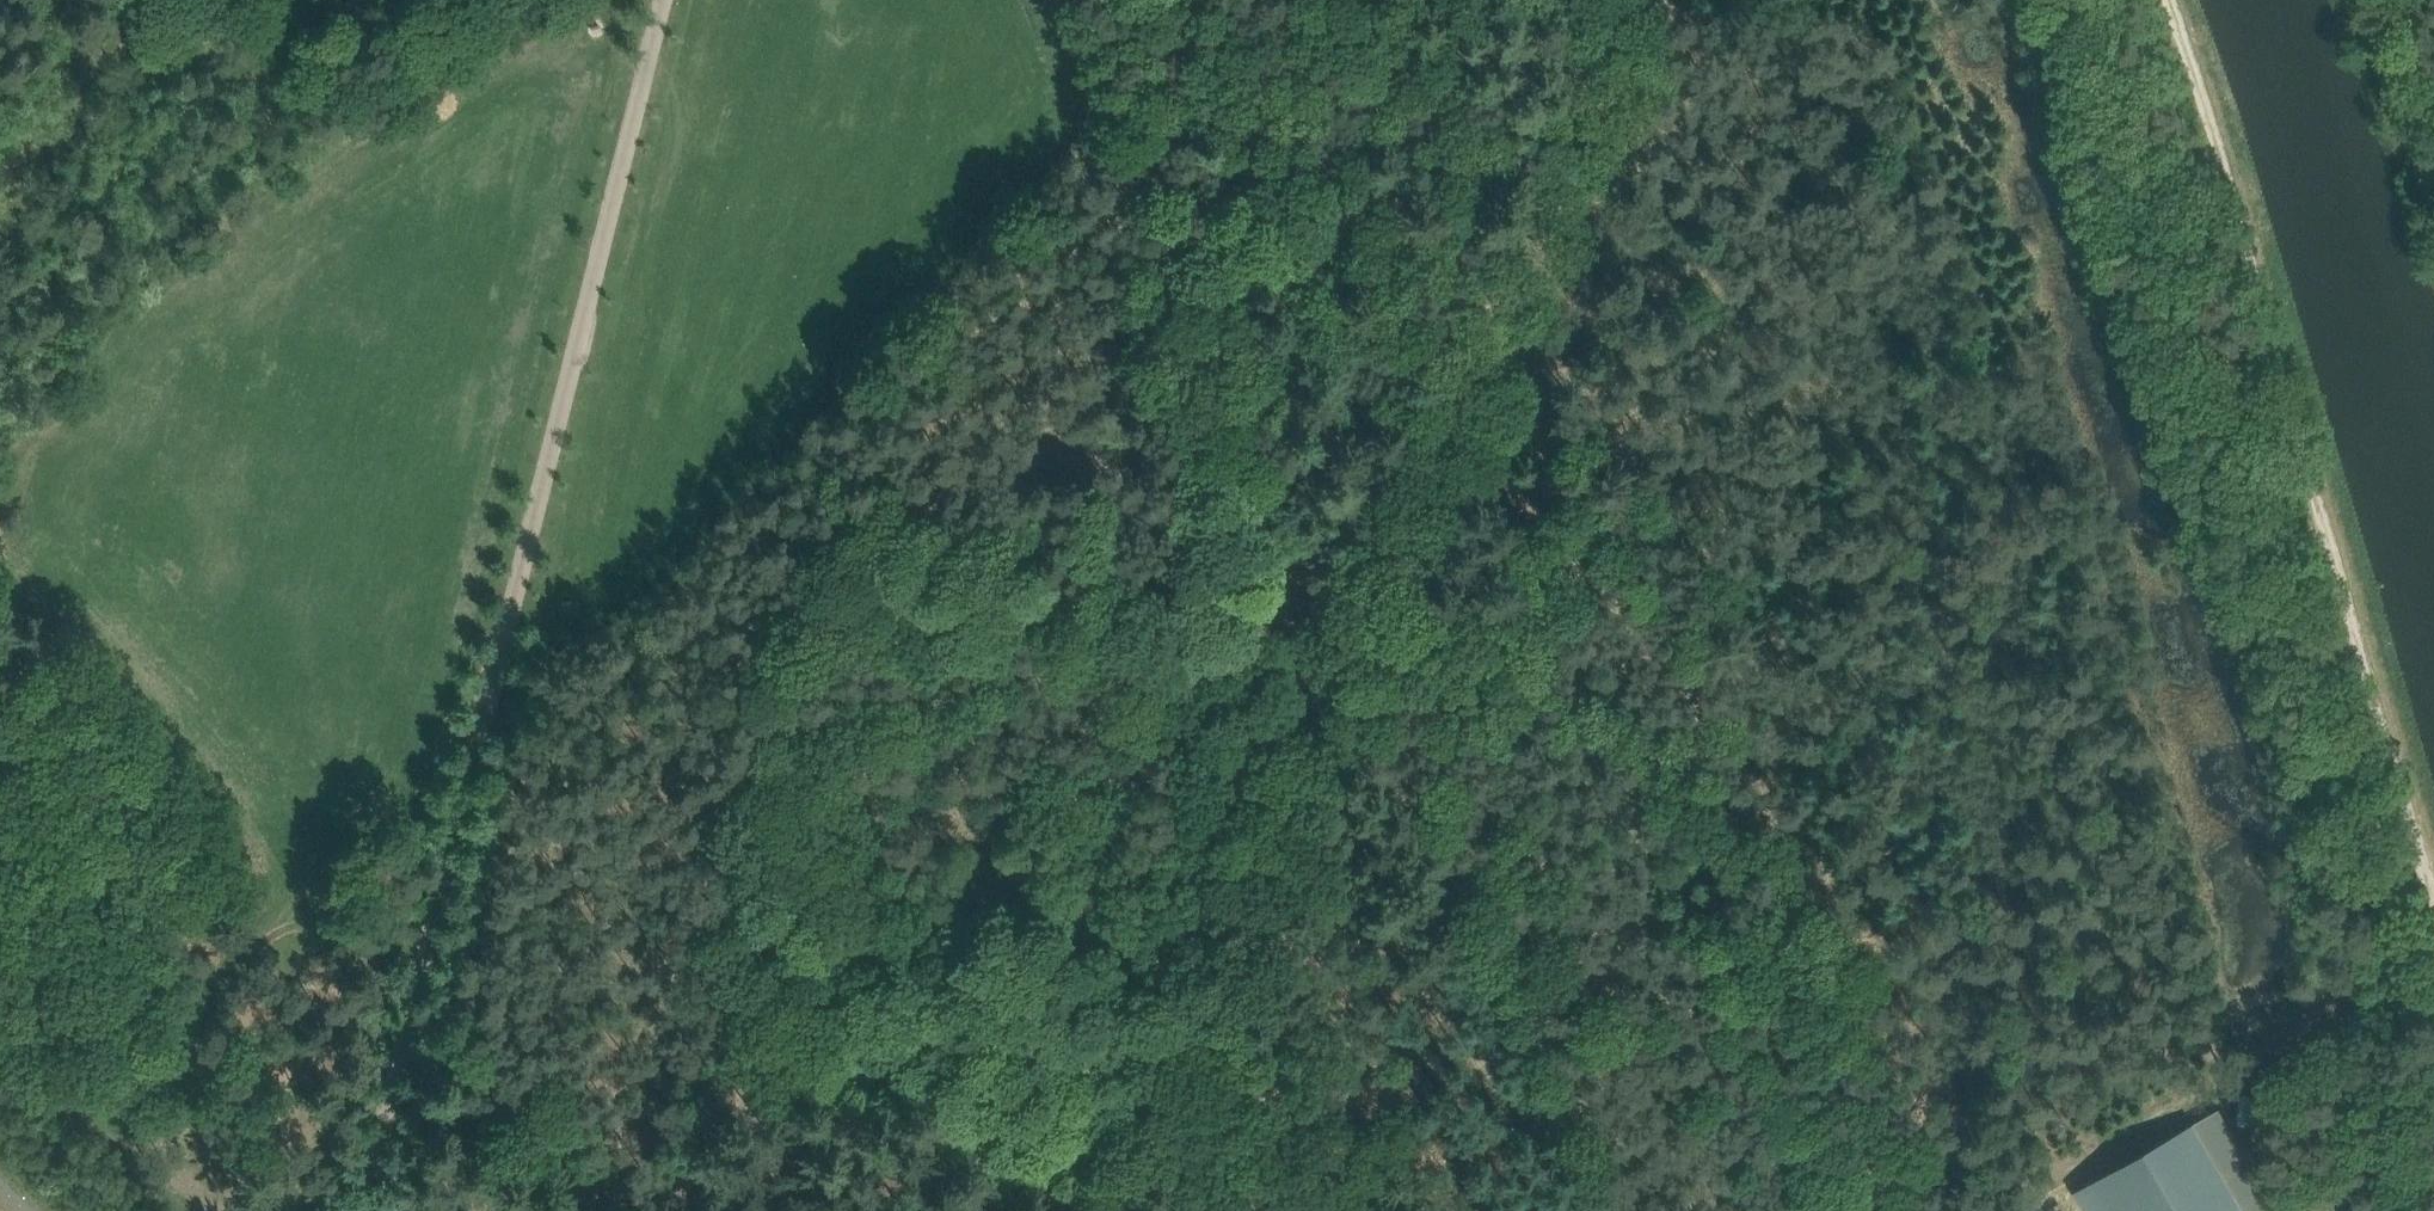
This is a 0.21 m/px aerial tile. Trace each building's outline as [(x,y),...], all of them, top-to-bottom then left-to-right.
[(2268,1124),(2269,1095),(2240,1094),(2239,1124),(2268,1124)] [(2074,1191),(2085,1210),(2278,1210),(2219,1108),(2074,1191)]
